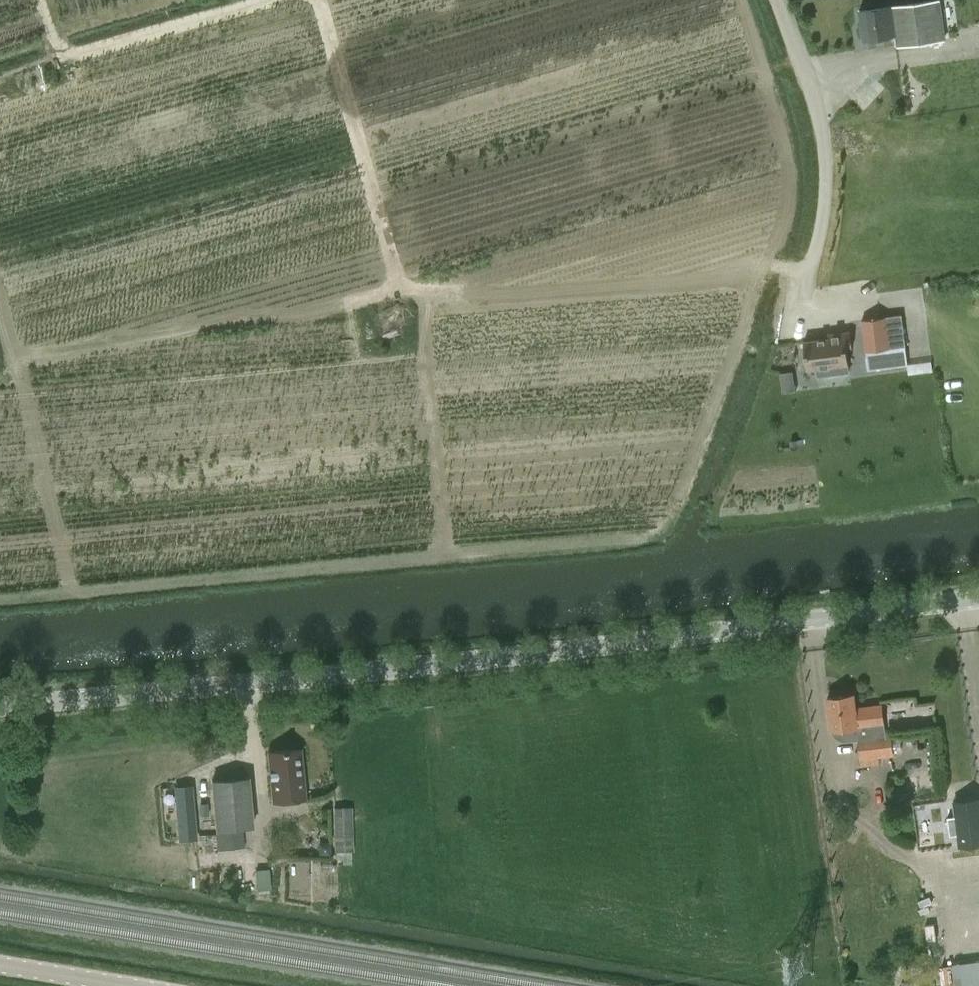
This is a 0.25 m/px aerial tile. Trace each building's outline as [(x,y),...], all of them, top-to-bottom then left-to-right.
[(894,35),(896,47),(946,39),(941,0),(934,0),(859,11),(861,24),(859,24),(858,27),(859,36),(861,39),(863,39),(894,35)] [(865,352),(867,369),(908,364),(906,345),(903,314),(861,318),(865,352)] [(817,371),(818,376),(850,373),(848,358),(854,357),(851,331),(828,334),(829,338),(804,341),(808,372),(817,371)] [(891,731),(885,732),(882,703),(856,706),(854,693),(827,696),(831,729),(844,727),(846,740),(857,738),(860,759),(895,755),(891,731)] [(301,749),(268,752),(272,803),(305,799),(301,749)] [(215,830),(217,851),(245,848),(243,828),(254,826),(249,776),(211,780),(215,830)] [(192,787),(175,789),(180,843),(197,841),(192,787)] [(952,800),(959,847),(978,845),(978,796),(952,800)] [(336,852),(352,852),(350,807),(333,808),(336,852)] [(318,855),(330,854),(329,842),(322,843),(318,848),(318,855)] [(271,887),(269,868),(255,870),(257,889),(271,887)] [(960,985),(978,984),(978,957),(959,958),(960,985)]
